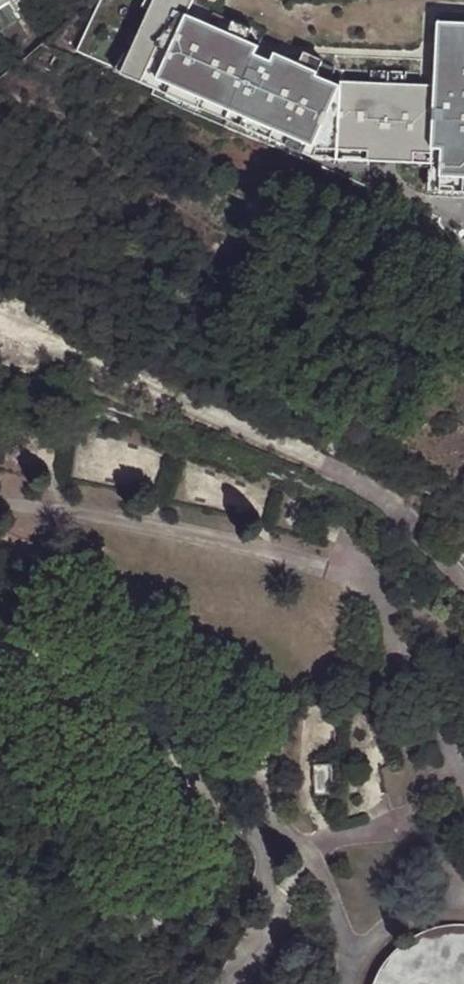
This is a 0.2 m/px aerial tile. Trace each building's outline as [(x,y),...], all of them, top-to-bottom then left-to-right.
[(130,70),(316,150),(430,158),(427,191),(453,193),(453,190),(463,191),(463,24),(439,23),(435,79),(314,71),(191,17),(198,0),(160,0),(130,70)] [(388,55),(381,68),(390,71),(396,57),(388,55)] [(311,765),(314,794),(330,793),(327,763),(311,765)] [(463,929),(460,929),(440,931),(437,931),(420,937),(417,938),(400,949),(398,952),(386,965),(384,968),(376,983),(463,983),(463,929)]
